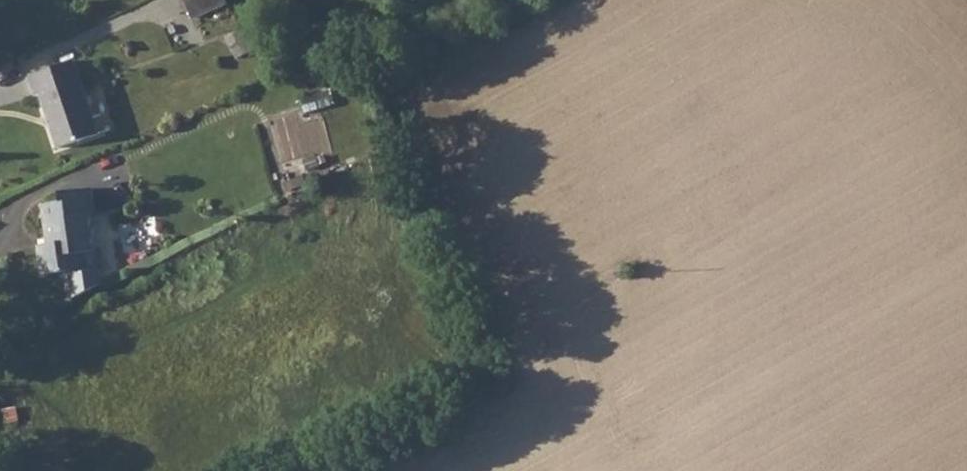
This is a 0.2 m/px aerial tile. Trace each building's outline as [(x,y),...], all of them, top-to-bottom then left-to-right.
[(28,76),(34,96),(40,94),(59,148),(98,135),(73,62),(28,76)] [(280,123),(310,125),(311,109),(282,106),(280,123)] [(66,288),(73,297),(101,284),(98,267),(87,269),(85,253),(96,252),(90,215),(95,214),(91,189),(63,194),(63,201),(42,205),(48,244),(38,245),(42,275),(63,273),(66,288)]
